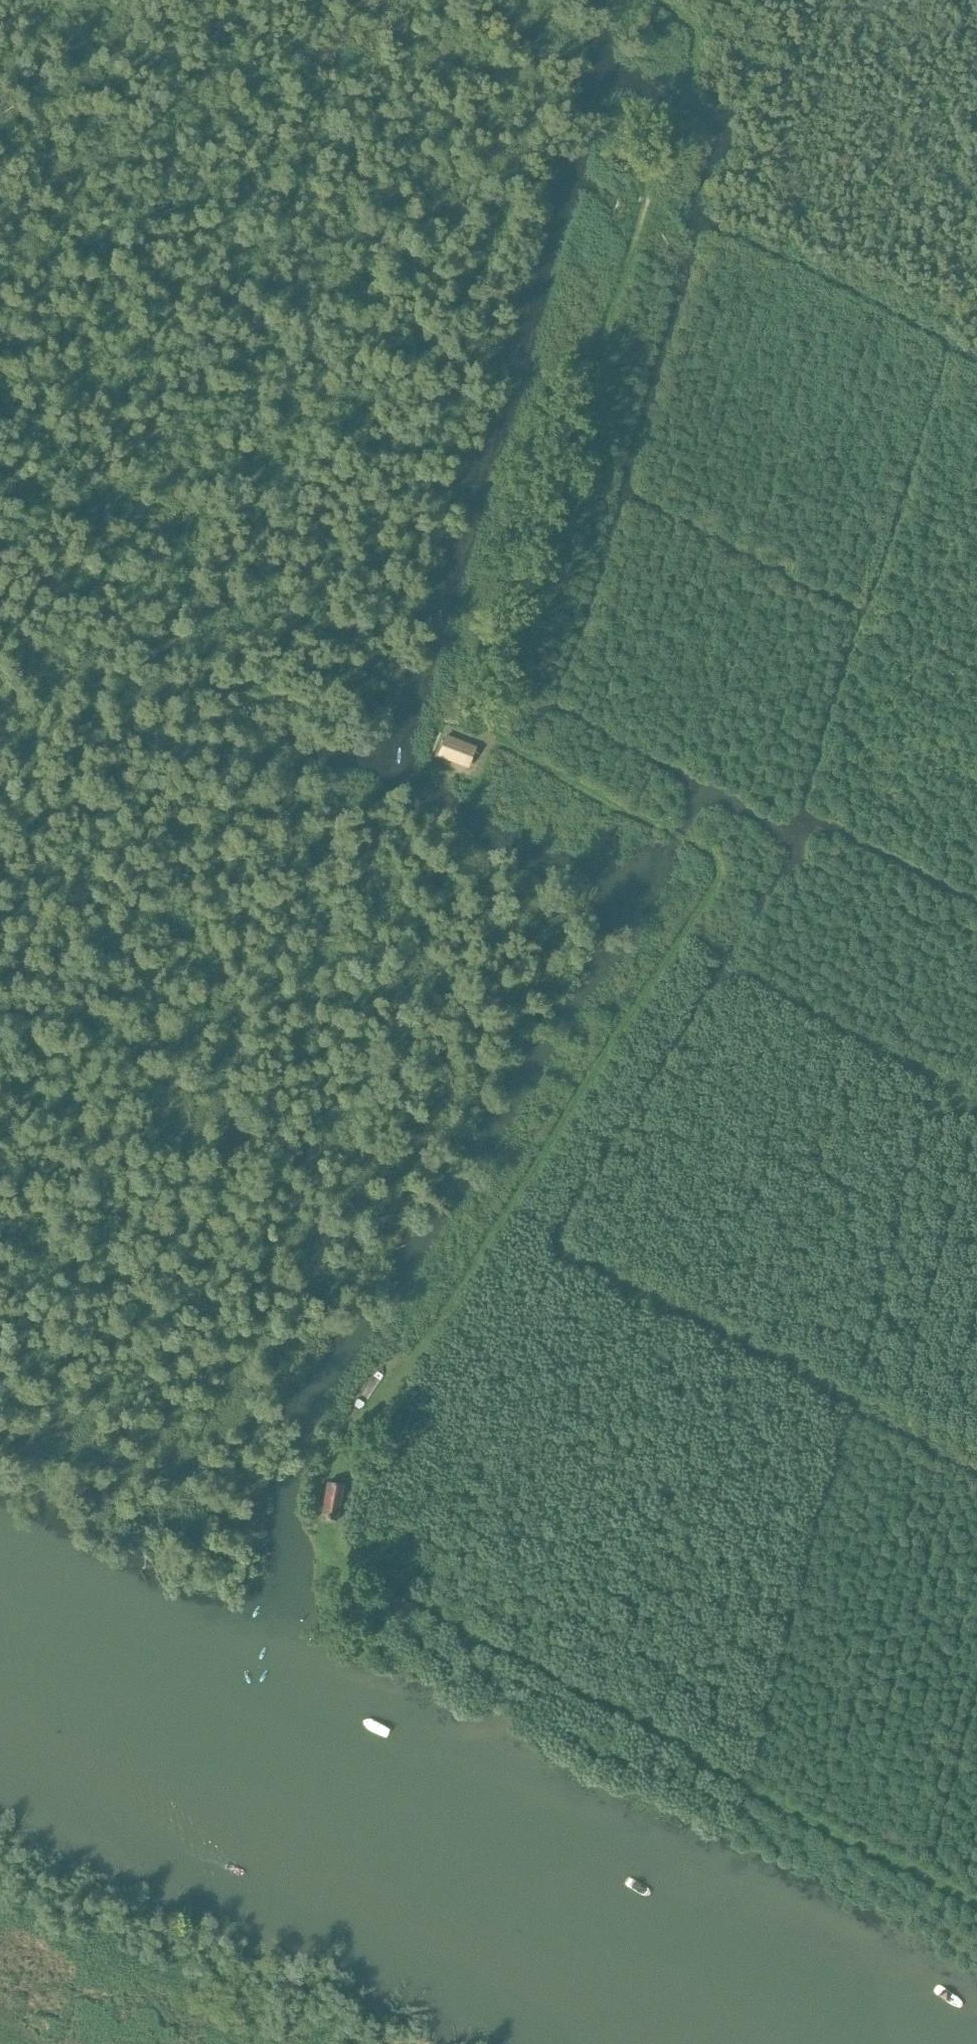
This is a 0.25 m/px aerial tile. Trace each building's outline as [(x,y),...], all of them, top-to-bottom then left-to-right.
[(468,768),(476,749),(447,737),(439,757),(468,768)] [(345,1485),(327,1481),(320,1518),(338,1521),(345,1485)]
